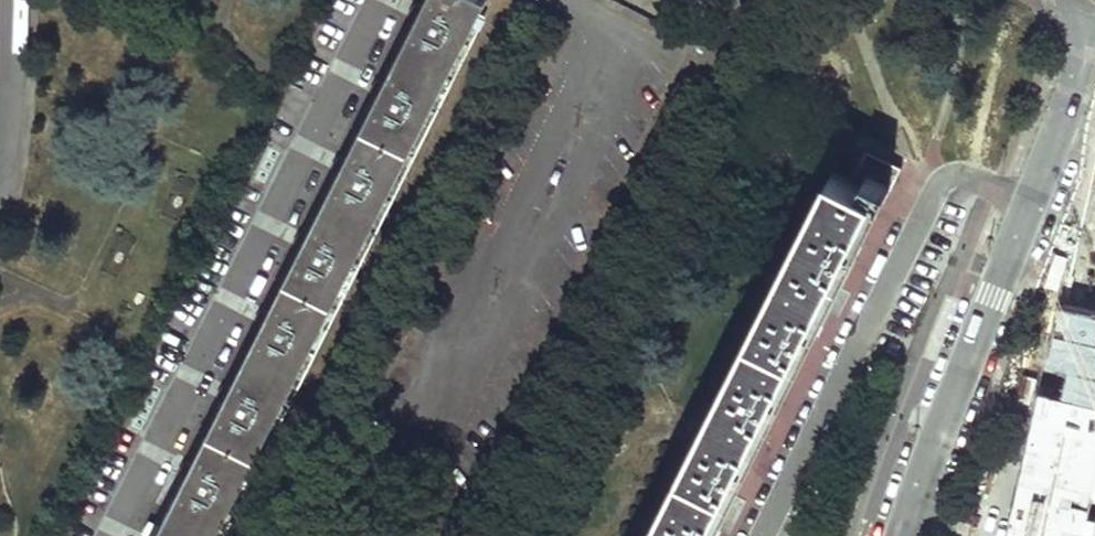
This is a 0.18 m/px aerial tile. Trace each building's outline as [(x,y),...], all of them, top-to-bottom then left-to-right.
[(486,3),(480,0),(432,0),(427,11),(420,10),(414,24),(418,26),(387,85),(381,84),(374,98),(381,101),(349,162),(344,160),(336,176),(342,178),(309,239),(304,237),(297,250),(302,253),(270,315),(266,314),(259,329),(263,332),(233,391),(227,389),(221,402),(226,406),(194,468),(188,466),(182,479),(187,484),(161,535),(217,535),(486,3)] [(875,199),(882,203),(895,178),(881,170),(877,180),(867,176),(861,189),(849,182),(832,174),(649,535),(706,535),(875,199)] [(1075,501),(1063,495),(1052,518),(1064,524),(1075,501)]
